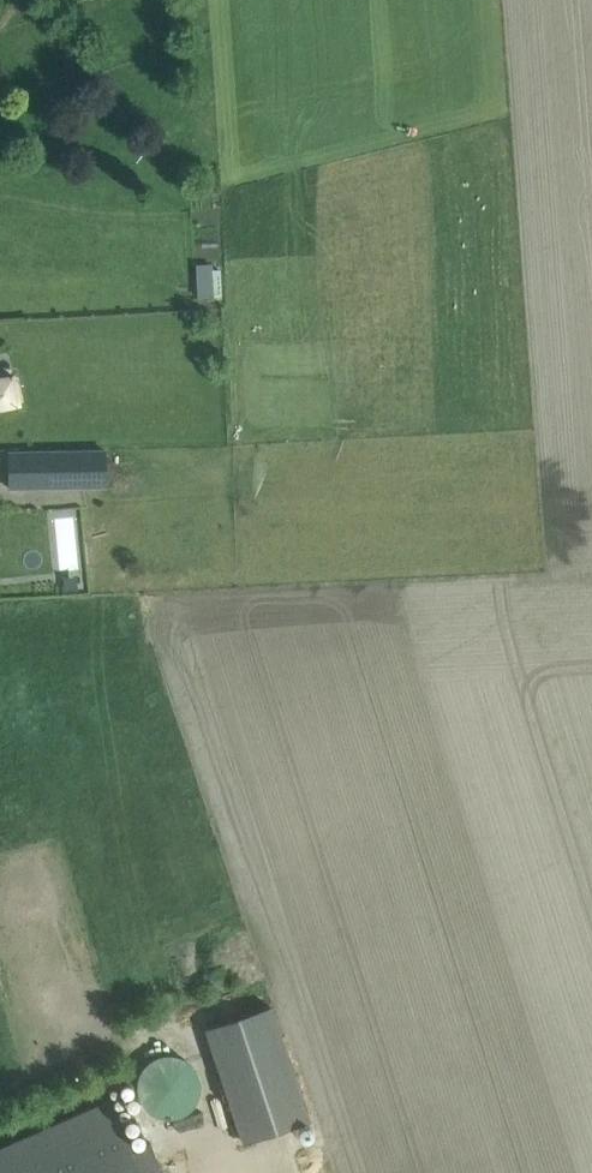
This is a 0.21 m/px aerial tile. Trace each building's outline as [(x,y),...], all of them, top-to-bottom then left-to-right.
[(221,297),(220,264),(197,265),(198,298),(221,297)] [(0,374),(0,409),(22,404),(16,371),(0,374)] [(49,449),(9,450),(11,488),(106,485),(105,448),(49,449)] [(206,1027),(244,1141),(311,1119),(274,1005),(206,1027)] [(153,1058),(145,1065),(140,1074),(138,1085),(140,1095),(144,1104),(152,1111),(161,1115),(172,1116),(182,1114),(191,1109),(197,1101),(201,1091),(201,1081),(198,1071),(192,1062),(183,1056),(173,1053),(163,1054),(153,1058)] [(152,1141),(134,1149),(112,1097),(0,1147),(0,1172),(166,1172),(152,1141)]
